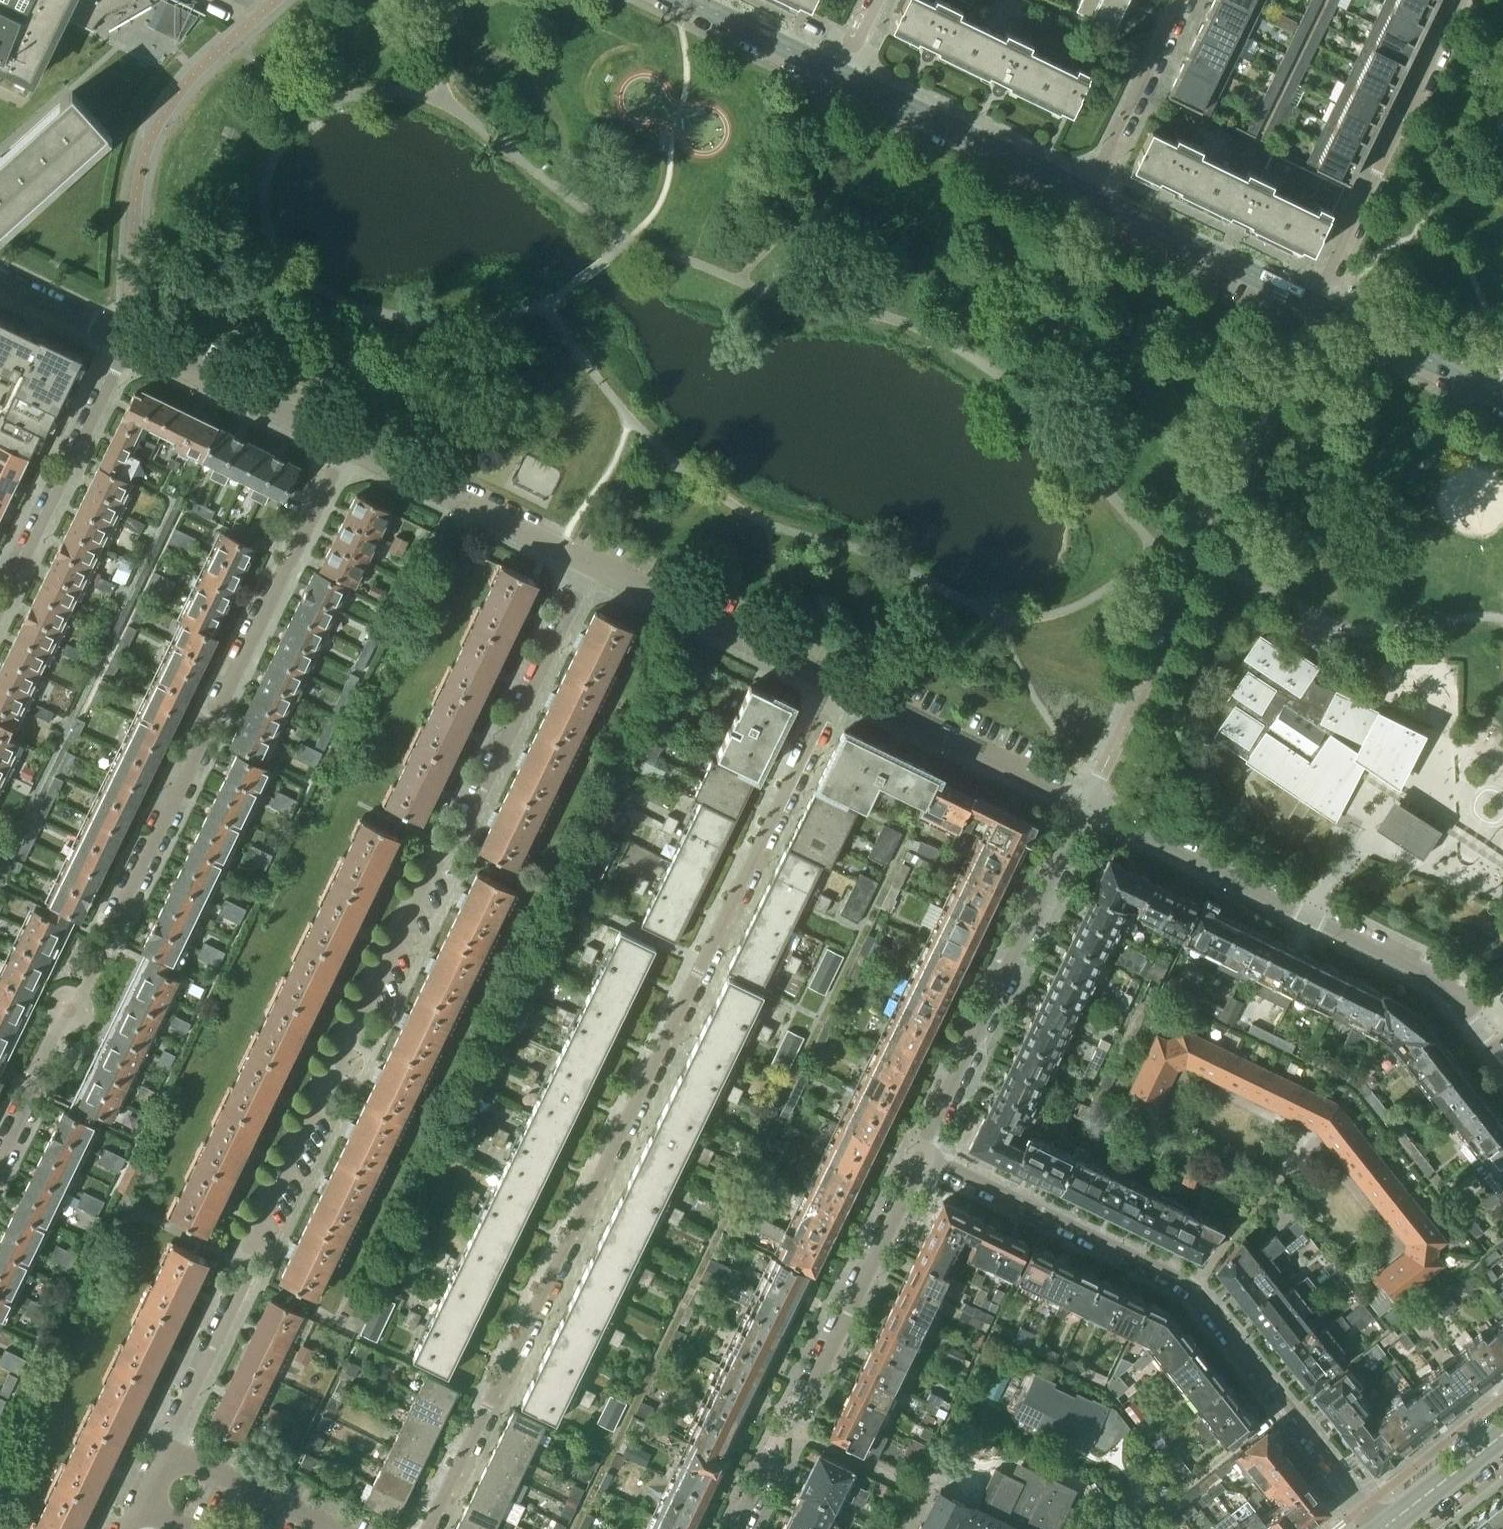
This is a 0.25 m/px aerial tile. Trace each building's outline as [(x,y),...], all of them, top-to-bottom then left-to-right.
[(32,80),(63,16),(93,30),(93,29),(92,28),(94,24),(97,20),(100,16),(104,13),(108,10),(112,8),(122,4),(126,2),(129,0),(0,0),(0,65),(32,80)] [(184,4),(199,11),(198,14),(200,12),(204,14),(205,13),(179,0),(176,0),(183,3),(182,6),(182,7),(184,4)] [(794,7),(798,3),(810,8),(814,0),(780,0),(794,7)] [(952,56),(969,20),(929,0),(899,0),(893,12),(898,15),(891,28),(892,29),(893,27),(924,42),(924,43),(923,44),(922,45),(920,46),(920,47),(919,48),(919,50),(919,51),(919,52),(920,53),(921,54),(921,55),(922,55),(924,56),(924,58),(932,58),(932,49),(931,48),(931,47),(932,46),(952,56)] [(1121,11),(1099,0),(1080,0),(1076,10),(1112,28),(1121,11)] [(1121,11),(1126,0),(1099,0),(1121,11)] [(1257,15),(1226,0),(1213,0),(1206,15),(1248,35),(1257,15)] [(1265,0),(1226,0),(1257,15),(1265,0)] [(1322,0),(1312,0),(1305,14),(1313,18),(1322,0)] [(1327,0),(1318,20),(1326,24),(1336,4),(1327,0)] [(1383,3),(1424,23),(1434,3),(1427,0),(1384,0),(1383,3)] [(199,16),(168,1),(158,21),(185,34),(199,16)] [(1023,25),(1032,6),(1020,1),(1012,19),(1023,25)] [(1383,3),(1373,23),(1415,43),(1424,23),(1383,3)] [(1281,13),(1276,24),(1292,31),(1297,21),(1281,13)] [(1304,37),(1313,18),(1305,14),(1296,33),(1304,37)] [(1238,54),(1248,35),(1206,15),(1197,34),(1238,54)] [(1011,85),(1029,49),(969,20),(952,56),(995,77),(995,78),(993,79),(992,79),(991,81),(990,82),(990,84),(990,85),(990,87),(990,88),(991,88),(992,89),(993,90),(995,91),(995,93),(1003,92),(1002,84),(1002,83),(1001,81),(1003,81),(1011,85)] [(1317,44),(1326,24),(1318,20),(1308,40),(1317,44)] [(1373,23),(1364,42),(1405,62),(1415,43),(1373,23)] [(1294,57),(1304,37),(1296,33),(1286,53),(1294,57)] [(1229,74),(1238,54),(1197,34),(1187,54),(1229,74)] [(1308,40),(1299,59),(1307,63),(1317,44),(1308,40)] [(1364,42),(1354,62),(1396,82),(1405,62),(1364,42)] [(1029,49),(1011,85),(1071,114),(1089,78),(1029,49)] [(1285,77),(1294,57),(1286,53),(1277,73),(1285,77)] [(1187,54),(1178,73),(1219,94),(1229,74),(1187,54)] [(1298,83),(1307,63),(1299,59),(1289,79),(1298,83)] [(1354,62),(1345,81),(1386,102),(1396,82),(1354,62)] [(1209,114),(1210,113),(1219,94),(1178,73),(1168,94),(1209,114)] [(1275,96),(1285,77),(1277,73),(1267,92),(1275,96)] [(1289,79),(1280,98),(1288,102),(1298,83),(1289,79)] [(1345,81),(1335,101),(1377,121),(1386,102),(1345,81)] [(1266,116),(1275,96),(1267,92),(1258,112),(1266,116)] [(78,97),(7,161),(2,156),(2,157),(1,156),(0,157),(0,230),(39,194),(108,131),(78,97)] [(1279,122),(1288,102),(1280,98),(1270,118),(1279,122)] [(1335,101),(1326,121),(1367,141),(1377,121),(1335,101)] [(1256,135),(1266,116),(1258,112),(1248,131),(1256,135)] [(1270,118),(1261,138),(1269,142),(1279,122),(1270,118)] [(1326,121),(1316,140),(1358,161),(1367,141),(1326,121)] [(1245,175),(1151,128),(1132,166),(1134,167),(1133,170),(1155,181),(1159,177),(1180,187),(1178,193),(1226,216),(1230,211),(1250,221),(1249,227),(1297,251),(1301,245),(1312,251),(1330,215),(1329,215),(1308,205),(1322,176),(1322,175),(1274,151),(1272,154),(1259,148),(1245,175)] [(1348,181),(1358,161),(1316,140),(1306,161),(1348,181)] [(1343,186),(1322,176),(1308,205),(1329,215),(1343,186)] [(15,374),(16,374),(20,366),(25,368),(5,410),(1,408),(0,409),(0,443),(28,456),(29,456),(41,430),(45,432),(82,355),(40,334),(39,336),(0,317),(0,367),(15,374)] [(140,395),(144,421),(175,436),(174,444),(202,458),(203,457),(218,426),(142,390),(140,395)] [(105,454),(102,460),(130,474),(139,458),(128,452),(144,421),(140,395),(135,392),(105,454)] [(218,426),(203,457),(215,463),(209,476),(224,483),(230,470),(255,482),(249,494),(265,502),(269,492),(283,499),(297,470),(295,464),(218,426)] [(157,444),(148,440),(141,453),(151,457),(157,444)] [(19,477),(29,456),(28,456),(0,443),(0,468),(19,477)] [(181,461),(172,456),(168,465),(177,470),(181,461)] [(83,497),(116,513),(132,481),(99,464),(83,497)] [(9,498),(19,477),(0,468),(0,494),(9,498)] [(185,496),(180,493),(103,653),(108,656),(185,496)] [(9,498),(0,494),(0,516),(9,498)] [(379,535),(389,514),(391,510),(357,494),(345,519),(379,535)] [(101,545),(116,513),(83,497),(67,529),(101,545)] [(216,509),(196,500),(192,509),(211,518),(216,509)] [(146,523),(129,515),(125,524),(141,532),(146,523)] [(345,519),(333,542),(367,559),(379,535),(345,519)] [(256,529),(236,520),(232,529),(252,538),(256,529)] [(197,537),(177,527),(170,542),(191,551),(197,537)] [(52,561),(85,577),(101,545),(67,529),(52,561)] [(243,572),(255,548),(223,532),(216,547),(213,545),(208,555),(243,572)] [(448,538),(437,532),(428,551),(440,556),(448,538)] [(409,541),(396,535),(389,550),(402,556),(409,541)] [(355,585),(367,559),(333,542),(320,568),(355,585)] [(232,595),(243,572),(208,555),(205,561),(208,563),(200,579),(232,595)] [(123,557),(113,578),(125,584),(135,562),(123,557)] [(70,609),(85,577),(52,561),(36,593),(70,609)] [(536,580),(501,564),(472,624),(506,640),(518,616),(522,618),(527,607),(523,605),(536,580)] [(177,581),(155,570),(148,585),(169,596),(177,581)] [(346,585),(322,574),(315,570),(304,592),(338,609),(342,601),(339,599),(346,585)] [(117,583),(100,575),(95,585),(112,593),(117,583)] [(192,589),(186,601),(221,618),(232,595),(200,579),(195,590),(192,589)] [(385,589),(373,583),(369,591),(381,597),(385,589)] [(304,592),(294,614),(325,629),(331,615),(334,616),(338,609),(304,592)] [(21,624),(54,641),(70,609),(36,593),(21,624)] [(140,621),(149,603),(140,599),(132,617),(140,621)] [(213,634),(221,618),(186,601),(184,605),(187,606),(180,620),(185,622),(182,627),(213,642),(217,636),(213,634)] [(393,608),(385,604),(375,622),(384,627),(393,608)] [(566,669),(601,686),(630,626),(595,609),(583,634),(578,632),(573,643),(578,645),(566,669)] [(294,614),(283,636),(317,652),(321,644),(318,643),(325,629),(294,614)] [(114,676),(137,628),(129,623),(105,671),(114,676)] [(5,656),(39,673),(54,641),(21,624),(5,656)] [(494,664),(506,640),(472,624),(443,683),(477,700),(489,675),(493,677),(498,666),(494,664)] [(175,644),(172,650),(202,665),(213,642),(182,627),(178,636),(175,634),(171,642),(175,644)] [(342,713),(381,632),(373,628),(334,709),(342,713)] [(283,636),(273,657),(303,672),(310,658),(314,659),(317,652),(283,636)] [(1317,667),(1288,647),(1284,652),(1261,636),(1240,667),(1247,672),(1227,701),(1235,706),(1214,736),(1335,818),(1363,761),(1396,783),(1406,763),(1408,764),(1423,733),(1336,691),(1335,693),(1313,682),(1308,680),(1317,667)] [(84,650),(68,642),(63,652),(79,660),(84,650)] [(191,688),(202,665),(172,650),(160,673),(191,688)] [(689,662),(701,667),(704,661),(693,655),(689,662)] [(39,673),(5,656),(0,667),(0,693),(23,705),(39,673)] [(273,657),(262,679),(296,695),(300,688),(296,686),(303,672),(273,657)] [(699,671),(688,666),(658,725),(670,731),(699,671)] [(572,746),(586,716),(601,686),(566,669),(554,694),(550,692),(545,702),(548,704),(536,728),(572,746)] [(191,688),(160,673),(149,696),(180,711),(191,688)] [(262,679),(252,701),(282,715),(289,701),(293,703),(296,695),(262,679)] [(466,723),(477,700),(443,683),(414,742),(448,759),(461,734),(465,736),(470,725),(466,723)] [(756,774),(788,709),(790,703),(750,684),(737,711),(735,710),(730,721),(731,721),(715,754),(756,774)] [(8,736),(23,705),(0,693),(0,733),(8,736)] [(169,734),(180,711),(149,696),(138,718),(169,734)] [(252,701),(242,722),(275,738),(279,731),(276,729),(282,715),(252,701)] [(55,711),(38,703),(34,713),(51,721),(55,711)] [(86,720),(79,716),(69,736),(77,740),(86,720)] [(337,720),(329,716),(315,746),(323,750),(337,720)] [(158,757),(169,734),(138,718),(126,741),(158,757)] [(272,746),(275,738),(242,722),(231,744),(243,750),(261,759),(268,744),(272,746)] [(521,750),(518,756),(515,762),(519,764),(508,788),(543,805),(572,746),(536,728),(525,752),(521,750)] [(923,804),(936,777),(937,775),(844,730),(817,785),(864,808),(877,781),(923,804)] [(4,774),(20,742),(8,736),(0,733),(0,772),(4,774)] [(663,745),(651,740),(647,749),(659,755),(663,745)] [(147,780),(158,757),(126,741),(122,750),(119,748),(114,757),(118,759),(116,764),(147,780)] [(448,759),(414,742),(384,803),(420,819),(431,794),(435,796),(438,791),(441,784),(437,782),(448,759)] [(321,752),(300,743),(294,757),(315,767),(321,752)] [(659,755),(647,749),(643,758),(655,764),(659,755)] [(76,754),(68,750),(59,768),(68,772),(76,754)] [(238,753),(226,778),(258,793),(258,792),(261,793),(266,784),(263,783),(269,769),(238,753)] [(741,805),(754,778),(712,758),(698,785),(741,805)] [(136,802),(147,780),(116,764),(105,786),(101,785),(136,802)] [(27,765),(22,776),(30,779),(35,769),(27,765)] [(64,779),(56,775),(38,812),(47,816),(64,779)] [(33,784),(17,777),(13,786),(29,793),(33,784)] [(972,795),(936,777),(923,804),(919,813),(955,831),(972,795)] [(246,817),(258,793),(226,778),(214,802),(246,817)] [(125,825),(136,802),(101,785),(94,801),(97,802),(94,810),(125,825)] [(741,805),(698,785),(693,797),(700,801),(693,815),(728,832),(741,805)] [(491,824),(479,848),(513,865),(543,805),(508,788),(496,812),(492,810),(487,821),(491,824)] [(815,789),(802,815),(844,836),(857,810),(815,789)] [(298,800),(277,790),(270,805),(291,815),(298,800)] [(1032,821),(979,795),(971,810),(992,820),(983,838),(1019,855),(1020,853),(1022,854),(1035,828),(1032,821)] [(246,817),(214,802),(202,826),(234,842),(246,817)] [(114,848),(125,825),(94,810),(84,830),(80,828),(79,831),(114,848)] [(1414,812),(1395,840),(1422,857),(1440,829),(1414,812)] [(680,819),(669,813),(662,828),(673,833),(680,819)] [(728,832),(693,815),(667,869),(702,885),(728,832)] [(832,862),(844,836),(802,815),(789,841),(832,862)] [(44,822),(35,818),(17,855),(26,859),(44,822)] [(385,856),(396,834),(363,818),(335,875),(369,892),(380,867),(385,870),(390,859),(385,856)] [(901,832),(883,824),(868,856),(885,864),(901,832)] [(222,866),(234,842),(202,826),(190,850),(222,866)] [(103,871),(114,848),(79,831),(73,844),(77,846),(72,856),(103,871)] [(595,891),(619,842),(603,834),(579,883),(595,891)] [(938,851),(907,836),(903,844),(934,859),(938,851)] [(1019,855),(983,838),(980,837),(963,871),(1002,890),(1004,887),(1000,886),(1013,859),(1017,861),(1019,855)] [(829,867),(832,862),(789,841),(777,867),(812,884),(822,863),(829,867)] [(272,854),(251,845),(244,859),(266,869),(272,854)] [(222,866),(190,850),(179,875),(211,890),(222,866)] [(907,851),(892,883),(898,886),(911,861),(928,869),(931,863),(907,851)] [(92,894),(103,871),(72,856),(64,873),(60,871),(57,877),(92,894)] [(24,862),(16,858),(11,869),(19,873),(24,862)] [(1095,891),(1094,894),(1119,905),(1125,893),(1140,900),(1142,901),(1151,879),(1114,861),(1106,864),(1094,889),(1095,891)] [(787,935),(812,884),(777,867),(752,918),(787,935)] [(676,939),(702,885),(667,869),(641,922),(676,939)] [(461,903),(448,929),(483,945),(511,887),(476,870),(465,892),(462,891),(457,901),(461,903)] [(1002,890),(963,871),(947,904),(983,921),(996,894),(999,896),(1002,890)] [(877,881),(859,873),(840,914),(857,922),(877,881)] [(650,879),(639,874),(632,889),(642,894),(650,879)] [(207,899),(211,890),(179,875),(167,899),(199,914),(203,906),(206,908),(210,900),(207,899)] [(354,921),(369,892),(335,875),(307,931),(341,948),(349,932),(353,934),(358,924),(354,921)] [(80,918),(92,894),(57,877),(52,887),(56,889),(49,902),(80,918)] [(1151,879),(1142,901),(1140,900),(1136,907),(1138,913),(1159,922),(1174,890),(1151,879)] [(892,883),(885,895),(892,898),(898,886),(892,883)] [(1198,902),(1174,890),(1159,922),(1182,934),(1198,902)] [(830,898),(820,894),(814,907),(824,912),(830,898)] [(1089,904),(1082,918),(1112,933),(1123,911),(1121,906),(1119,905),(1094,894),(1093,896),(1090,897),(1088,902),(1089,904)] [(245,909),(224,898),(217,913),(238,923),(245,909)] [(199,914),(167,899),(155,923),(190,940),(193,935),(190,934),(199,914)] [(65,931),(68,925),(71,919),(37,903),(27,923),(63,940),(65,934),(65,931)] [(1239,921),(1202,903),(1185,939),(1222,957),(1239,921)] [(986,923),(983,921),(947,904),(930,940),(965,957),(979,930),(982,932),(986,923)] [(762,987),(787,935),(752,918),(727,970),(762,987)] [(1102,955),(1112,933),(1082,918),(1077,929),(1074,930),(1072,935),(1073,937),(1071,940),(1102,955)] [(1222,957),(1258,975),(1275,939),(1239,921),(1222,957)] [(63,940),(27,923),(18,941),(52,958),(53,956),(56,953),(59,948),(59,944),(60,942),(63,940)] [(185,950),(190,940),(155,923),(143,948),(154,953),(175,964),(182,949),(185,950)] [(455,1003),(483,945),(448,929),(434,958),(430,956),(425,967),(429,969),(420,986),(455,1003)] [(624,1008),(639,978),(654,946),(619,930),(590,991),(624,1008)] [(341,948),(307,931),(280,988),(314,1005),(322,987),(327,989),(332,979),(327,977),(341,948)] [(874,937),(866,933),(856,955),(864,959),(874,937)] [(1293,992),(1294,992),(1311,956),(1275,939),(1258,975),(1251,989),(1286,1006),(1293,992)] [(965,957),(930,940),(913,976),(948,993),(961,966),(965,967),(969,959),(965,957)] [(52,958),(18,941),(9,960),(43,977),(46,974),(49,969),(48,965),(52,958)] [(881,964),(889,947),(875,941),(867,957),(881,964)] [(225,952),(204,942),(197,956),(218,966),(225,952)] [(592,962),(598,949),(587,944),(581,957),(592,962)] [(1089,983),(1100,959),(1069,945),(1068,948),(1065,948),(1063,953),(1064,956),(1058,968),(1089,983)] [(1137,971),(1145,955),(1130,947),(1127,953),(1121,950),(1116,960),(1137,971)] [(842,956),(825,948),(807,986),(823,994),(842,956)] [(792,954),(785,968),(794,973),(801,959),(792,954)] [(864,959),(856,955),(846,976),(853,980),(864,959)] [(1138,971),(1152,977),(1160,981),(1170,962),(1157,955),(1152,965),(1150,964),(1151,961),(1145,957),(1138,971)] [(137,975),(170,992),(180,972),(147,956),(142,968),(139,970),(137,975)] [(1347,974),(1311,956),(1294,992),(1329,1009),(1347,974)] [(0,979),(34,995),(36,990),(39,988),(42,982),(42,979),(43,977),(9,960),(0,979)] [(1048,989),(1046,992),(1077,1007),(1089,983),(1058,968),(1052,981),(1049,981),(1047,986),(1048,989)] [(1329,1009),(1366,1027),(1383,991),(1347,974),(1329,1009)] [(161,1010),(170,992),(137,975),(136,976),(136,979),(135,981),(133,984),(130,989),(130,993),(129,994),(161,1010)] [(728,976),(713,1008),(698,1038),(732,1055),(762,993),(728,976)] [(913,976),(895,1012),(931,1029),(944,1002),(947,1003),(952,995),(948,993),(913,976)] [(1156,989),(1160,981),(1152,977),(1148,985),(1156,989)] [(0,979),(0,980),(0,1002),(25,1014),(25,1013),(26,1011),(29,1009),(32,1004),(32,1000),(34,995),(0,979)] [(1145,992),(1153,996),(1156,989),(1148,985),(1145,992)] [(427,1061),(441,1032),(455,1003),(420,986),(407,1013),(404,1011),(399,1022),(402,1024),(392,1044),(427,1061)] [(314,1005),(280,988),(252,1044),(286,1061),(295,1042),(300,1044),(305,1034),(300,1031),(314,1005)] [(1198,1006),(1201,998),(1180,988),(1177,996),(1198,1006)] [(595,1069),(624,1008),(590,991),(560,1052),(595,1069)] [(1120,998),(1129,1003),(1133,995),(1124,991),(1120,998)] [(1378,1033),(1387,1040),(1414,1006),(1383,991),(1366,1027),(1378,1033)] [(1039,1007),(1034,1017),(1065,1032),(1077,1007),(1046,992),(1043,998),(1040,1000),(1038,1005),(1039,1007)] [(1149,1004),(1153,996),(1145,992),(1141,1000),(1149,1004)] [(161,1010),(129,994),(125,1002),(122,1005),(120,1010),(120,1013),(152,1029),(161,1010)] [(1222,1008),(1201,998),(1198,1006),(1234,1023),(1244,1002),(1229,994),(1222,1008)] [(1126,1010),(1129,1003),(1120,998),(1117,1006),(1126,1010)] [(1137,1007),(1146,1011),(1149,1004),(1141,1000),(1137,1007)] [(1159,1001),(1152,1003),(1150,1008),(1154,1019),(1158,1021),(1165,1019),(1159,1001)] [(16,1033),(20,1025),(23,1023),(25,1017),(25,1014),(0,1002),(0,1025),(16,1033)] [(569,1010),(558,1004),(551,1018),(562,1024),(569,1010)] [(840,1009),(832,1005),(822,1027),(829,1030),(840,1009)] [(1396,1048),(1405,1059),(1435,1034),(1414,1006),(1387,1040),(1396,1048)] [(1142,1019),(1146,1011),(1137,1007),(1134,1015),(1142,1019)] [(520,1030),(528,1015),(518,1010),(511,1025),(520,1030)] [(895,1012),(878,1047),(913,1065),(927,1037),(930,1039),(934,1030),(931,1029),(895,1012)] [(143,1047),(152,1029),(120,1013),(119,1014),(119,1016),(116,1018),(113,1024),(113,1027),(111,1032),(143,1047)] [(190,1022),(174,1015),(170,1025),(186,1032),(190,1022)] [(1130,1022),(1138,1026),(1142,1019),(1134,1015),(1130,1022)] [(1029,1026),(1022,1041),(1053,1056),(1065,1032),(1034,1017),(1033,1018),(1031,1019),(1028,1024),(1029,1026)] [(1135,1034),(1138,1026),(1130,1022),(1126,1030),(1135,1034)] [(772,1028),(761,1023),(754,1037),(765,1042),(772,1028)] [(1248,1031),(1270,1041),(1274,1033),(1252,1023),(1248,1031)] [(8,1052),(8,1048),(9,1046),(12,1044),(15,1038),(15,1034),(16,1033),(0,1025),(0,1048),(8,1052)] [(1378,1278),(1382,1283),(1396,1301),(1443,1264),(1437,1257),(1438,1245),(1445,1240),(1337,1102),(1179,1026),(1174,1035),(1165,1039),(1156,1034),(1130,1089),(1156,1101),(1173,1067),(1185,1062),(1319,1127),(1409,1242),(1408,1255),(1378,1278)] [(829,1030),(822,1027),(811,1048),(819,1051),(829,1030)] [(802,1037),(786,1029),(767,1067),(783,1075),(802,1037)] [(1363,1035),(1351,1029),(1344,1043),(1356,1049),(1363,1035)] [(1123,1037),(1131,1041),(1135,1034),(1126,1030),(1123,1037)] [(143,1047),(111,1032),(108,1037),(105,1039),(103,1045),(103,1049),(102,1050),(134,1066),(143,1047)] [(1295,1043),(1274,1033),(1270,1041),(1291,1052),(1295,1043)] [(1412,1068),(1430,1090),(1461,1065),(1435,1034),(1405,1059),(1396,1066),(1404,1075),(1412,1068)] [(1127,1049),(1131,1041),(1123,1037),(1119,1045),(1127,1049)] [(698,1038),(683,1069),(668,1099),(703,1116),(732,1055),(698,1038)] [(1111,1043),(1102,1038),(1098,1046),(1107,1051),(1111,1043)] [(1043,1077),(1053,1056),(1022,1041),(1018,1051),(1015,1052),(1013,1057),(1013,1059),(1012,1062),(1043,1077)] [(286,1061),(252,1044),(224,1101),(259,1117),(269,1097),(273,1099),(278,1089),(274,1086),(286,1061)] [(398,1119),(427,1061),(392,1044),(380,1068),(377,1066),(372,1077),(375,1078),(364,1102),(398,1119)] [(1119,1045),(1116,1052),(1124,1056),(1127,1049),(1119,1045)] [(1107,1051),(1098,1046),(1087,1069),(1096,1073),(1107,1051)] [(913,1065),(878,1047),(861,1083),(896,1100),(909,1073),(913,1075),(917,1066),(913,1065)] [(3,1059),(6,1057),(8,1052),(0,1048),(0,1065),(3,1059)] [(175,1054),(163,1049),(156,1063),(168,1069),(175,1054)] [(125,1085),(134,1066),(102,1050),(99,1053),(96,1058),(96,1062),(93,1069),(125,1085)] [(560,1052),(545,1083),(530,1113),(565,1130),(595,1069),(560,1052)] [(1120,1064),(1124,1056),(1116,1052),(1112,1060),(1120,1064)] [(1311,1061),(1330,1070),(1334,1062),(1315,1053),(1311,1061)] [(1353,1071),(1334,1062),(1330,1070),(1349,1079),(1353,1071)] [(533,1084),(540,1069),(530,1064),(522,1079),(533,1084)] [(1486,1097),(1461,1065),(1430,1090),(1454,1122),(1486,1097)] [(1029,1105),(1040,1082),(1010,1067),(1009,1069),(1006,1070),(1004,1075),(1005,1078),(999,1090),(1029,1105)] [(1118,1074),(1108,1068),(1104,1077),(1114,1082),(1118,1074)] [(125,1085),(93,1069),(92,1072),(89,1074),(86,1079),(86,1083),(85,1085),(83,1087),(116,1103),(125,1085)] [(1092,1081),(1096,1073),(1087,1069),(1083,1077),(1092,1081)] [(805,1081),(797,1077),(787,1098),(795,1102),(805,1081)] [(1114,1082),(1104,1077),(1100,1085),(1110,1090),(1114,1082)] [(1390,1113),(1365,1081),(1358,1086),(1383,1119),(1390,1113)] [(743,1089),(732,1083),(724,1098),(735,1104),(743,1089)] [(896,1100),(861,1083),(843,1119),(879,1136),(892,1109),(895,1111),(900,1102),(896,1100)] [(157,1091),(141,1084),(136,1094),(152,1101),(157,1091)] [(1103,1104),(1110,1090),(1100,1085),(1089,1106),(1099,1112),(1110,1118),(1114,1109),(1103,1104)] [(106,1123),(116,1103),(83,1087),(82,1087),(79,1093),(79,1097),(74,1108),(106,1123)] [(1049,1098),(1057,1102),(1062,1093),(1054,1089),(1049,1098)] [(987,1114),(1012,1127),(1014,1127),(1019,1125),(1029,1105),(999,1090),(993,1102),(990,1103),(988,1108),(989,1111),(987,1114)] [(1141,1117),(1150,1100),(1129,1090),(1120,1108),(1141,1117)] [(1075,1100),(1062,1093),(1057,1102),(1071,1109),(1075,1100)] [(1479,1153),(1502,1134),(1502,1119),(1486,1097),(1454,1122),(1469,1140),(1461,1147),(1471,1159),(1479,1153)] [(795,1102),(787,1098),(776,1119),(784,1123),(795,1102)] [(673,1177),(703,1116),(668,1099),(639,1160),(673,1177)] [(259,1117),(224,1101),(197,1157),(232,1174),(242,1152),(246,1154),(251,1144),(247,1141),(259,1117)] [(370,1177),(398,1119),(364,1102),(353,1124),(350,1122),(346,1129),(345,1132),(348,1134),(336,1160),(370,1177)] [(1099,1112),(1089,1106),(1083,1103),(1078,1113),(1094,1121),(1099,1112)] [(65,1110),(52,1135),(87,1152),(92,1142),(89,1141),(97,1126),(75,1115),(65,1110)] [(1388,1125),(1398,1137),(1404,1132),(1408,1129),(1404,1123),(1410,1118),(1405,1111),(1388,1125)] [(536,1191),(565,1130),(530,1113),(501,1174),(536,1191)] [(1011,1165),(1014,1166),(1022,1147),(1021,1147),(1006,1139),(1012,1127),(987,1114),(986,1115),(984,1116),(972,1141),(974,1149),(1008,1166),(1011,1165)] [(843,1119),(826,1155),(861,1172),(875,1145),(878,1146),(882,1138),(879,1136),(843,1119)] [(1135,1150),(1145,1128),(1135,1123),(1125,1145),(1135,1150)] [(492,1140),(503,1146),(510,1132),(499,1126),(492,1140)] [(1418,1150),(1404,1132),(1398,1137),(1412,1155),(1418,1150)] [(1057,1187),(1059,1188),(1074,1158),(1061,1151),(1067,1138),(1057,1133),(1051,1146),(1037,1177),(1049,1183),(1049,1185),(1054,1188),(1057,1187)] [(1502,1183),(1502,1134),(1479,1153),(1502,1183)] [(87,1152),(52,1135),(40,1159),(73,1175),(82,1156),(84,1157),(87,1152)] [(770,1135),(764,1148),(772,1152),(779,1155),(785,1141),(770,1135)] [(1024,1171),(1037,1177),(1051,1146),(1031,1137),(1025,1139),(1021,1147),(1022,1147),(1014,1166),(1016,1167),(1017,1169),(1022,1172),(1024,1171)] [(713,1150),(702,1145),(695,1159),(706,1164),(713,1150)] [(125,1158),(104,1147),(97,1162),(119,1172),(125,1158)] [(764,1148),(754,1169),(762,1173),(772,1152),(764,1148)] [(1434,1169),(1418,1150),(1412,1155),(1427,1174),(1434,1169)] [(865,1174),(861,1172),(826,1155),(809,1191),(844,1208),(857,1180),(861,1182),(865,1174)] [(1093,1207),(1110,1173),(1075,1156),(1074,1158),(1059,1188),(1060,1188),(1059,1190),(1093,1207)] [(232,1174),(197,1157),(169,1214),(204,1231),(216,1207),(220,1209),(225,1199),(221,1197),(232,1174)] [(73,1175),(40,1159),(29,1183),(61,1199),(64,1193),(67,1194),(71,1185),(68,1184),(73,1175)] [(342,1235),(356,1206),(370,1177),(336,1160),(327,1179),(323,1177),(318,1187),(318,1188),(321,1190),(308,1218),(342,1235)] [(643,1238),(658,1207),(673,1177),(639,1160),(609,1221),(643,1238)] [(143,1168),(130,1162),(117,1189),(129,1195),(143,1168)] [(1093,1207),(1130,1224),(1148,1187),(1146,1186),(1143,1190),(1110,1173),(1093,1207)] [(506,1252),(521,1222),(536,1191),(501,1174),(471,1235),(506,1252)] [(1435,1174),(1429,1178),(1436,1187),(1442,1182),(1435,1174)] [(29,1183),(17,1208),(49,1223),(61,1199),(29,1183)] [(479,1192),(469,1187),(462,1202),(472,1207),(479,1192)] [(1130,1224),(1165,1242),(1182,1209),(1148,1192),(1150,1188),(1148,1187),(1130,1224)] [(71,1204),(97,1215),(104,1200),(83,1191),(80,1199),(74,1197),(71,1204)] [(809,1191),(791,1226),(827,1243),(840,1216),(843,1218),(847,1209),(844,1208),(809,1191)] [(1495,1192),(1481,1201),(1487,1209),(1500,1200),(1495,1192)] [(1447,1198),(1455,1209),(1462,1204),(1454,1193),(1447,1198)] [(964,1234),(975,1239),(984,1222),(982,1222),(981,1219),(943,1200),(931,1225),(951,1234),(950,1236),(960,1241),(964,1234)] [(1461,1217),(1468,1212),(1471,1210),(1466,1203),(1463,1205),(1462,1204),(1455,1210),(1461,1217)] [(455,1218),(463,1222),(470,1209),(462,1205),(455,1218)] [(678,1224),(685,1210),(674,1205),(667,1219),(678,1224)] [(49,1223),(17,1208),(5,1232),(37,1247),(49,1223)] [(1200,1259),(1223,1229),(1182,1209),(1165,1242),(1200,1259)] [(733,1232),(740,1216),(732,1212),(725,1228),(733,1232)] [(1483,1232),(1468,1212),(1461,1217),(1477,1237),(1483,1232)] [(778,1254),(808,1268),(813,1271),(823,1251),(827,1252),(830,1245),(827,1243),(791,1226),(790,1230),(758,1214),(753,1226),(784,1241),(778,1254)] [(1283,1231),(1289,1240),(1303,1230),(1308,1227),(1300,1217),(1283,1231)] [(314,1293),(342,1235),(308,1218),(296,1244),(292,1242),(287,1253),(290,1254),(279,1276),(314,1293)] [(614,1299),(643,1238),(609,1221),(580,1282),(614,1299)] [(968,1253),(989,1264),(1005,1233),(996,1228),(995,1226),(988,1222),(986,1223),(984,1222),(975,1239),(968,1253)] [(931,1225),(915,1259),(940,1271),(950,1251),(954,1253),(960,1241),(950,1236),(951,1234),(931,1225)] [(1303,1230),(1289,1240),(1281,1246),(1287,1254),(1309,1237),(1303,1230)] [(0,1243),(0,1259),(26,1271),(37,1247),(5,1232),(0,1243)] [(710,1255),(718,1259),(730,1235),(722,1232),(710,1255)] [(1015,1238),(1005,1233),(989,1264),(1013,1275),(1028,1244),(1026,1243),(1025,1240),(1018,1237),(1015,1238)] [(477,1313),(506,1252),(471,1235),(442,1296),(477,1313)] [(1230,1286),(1270,1255),(1261,1244),(1252,1251),(1241,1238),(1215,1271),(1223,1281),(1225,1279),(1230,1286)] [(207,1259),(194,1253),(173,1242),(144,1302),(177,1319),(190,1293),(194,1295),(199,1284),(195,1283),(207,1259)] [(50,1259),(71,1269),(78,1255),(57,1245),(50,1259)] [(1036,1295),(1039,1288),(1054,1257),(1054,1256),(1053,1254),(1046,1250),(1043,1251),(1032,1246),(1017,1277),(1026,1282),(1023,1288),(1036,1295)] [(1287,1254),(1281,1246),(1271,1254),(1279,1265),(1289,1257),(1287,1254)] [(450,1254),(440,1248),(433,1262),(443,1267),(450,1254)] [(1496,1249),(1482,1260),(1486,1265),(1500,1255),(1496,1249)] [(1235,1296),(1245,1308),(1277,1283),(1269,1273),(1278,1265),(1270,1255),(1230,1286),(1238,1295),(1235,1296)] [(705,1267),(735,1282),(740,1271),(710,1256),(705,1267)] [(1039,1288),(1062,1299),(1076,1267),(1067,1263),(1066,1260),(1058,1256),(1056,1257),(1054,1257),(1039,1288)] [(776,1257),(759,1293),(794,1310),(811,1274),(776,1257)] [(14,1296),(26,1271),(0,1259),(0,1289),(14,1296)] [(948,1275),(940,1271),(915,1259),(904,1281),(937,1297),(948,1275)] [(649,1285),(655,1271),(645,1266),(638,1280),(649,1285)] [(735,1282),(705,1267),(699,1278),(729,1293),(735,1282)] [(1070,1303),(1085,1310),(1100,1279),(1099,1278),(1098,1275),(1090,1272),(1088,1273),(1076,1267),(1062,1299),(1055,1312),(1064,1317),(1070,1303)] [(1490,1267),(1482,1273),(1490,1283),(1498,1277),(1490,1267)] [(1325,1269),(1315,1276),(1320,1282),(1330,1275),(1325,1269)] [(1284,1293),(1277,1283),(1245,1308),(1255,1321),(1257,1319),(1263,1327),(1302,1295),(1315,1285),(1307,1275),(1294,1285),(1284,1293)] [(1474,1287),(1466,1277),(1460,1282),(1468,1292),(1474,1287)] [(1117,1298),(1121,1289),(1111,1284),(1110,1282),(1103,1278),(1100,1279),(1085,1310),(1106,1320),(1113,1306),(1110,1305),(1112,1301),(1118,1303),(1119,1298),(1117,1298)] [(904,1281),(893,1303),(926,1319),(937,1297),(904,1281)] [(614,1299),(580,1282),(550,1343),(584,1360),(596,1335),(599,1328),(614,1299)] [(741,1329),(776,1346),(794,1310),(759,1293),(736,1282),(730,1295),(752,1306),(741,1329)] [(1380,1285),(1370,1293),(1365,1297),(1378,1315),(1394,1303),(1380,1285)] [(0,1289),(0,1320),(2,1321),(9,1305),(12,1307),(15,1299),(13,1298),(14,1296),(0,1289)] [(1132,1294),(1121,1289),(1117,1298),(1119,1298),(1118,1303),(1112,1301),(1110,1305),(1113,1306),(1106,1320),(1130,1332),(1145,1300),(1143,1300),(1142,1297),(1135,1294),(1132,1294)] [(368,1299),(350,1290),(342,1309),(359,1317),(368,1299)] [(986,1294),(978,1290),(974,1298),(975,1301),(989,1308),(992,1301),(984,1297),(986,1294)] [(1439,1297),(1451,1311),(1457,1305),(1446,1292),(1439,1297)] [(394,1302),(378,1294),(359,1333),(375,1341),(394,1302)] [(1267,1337),(1277,1349),(1309,1323),(1302,1314),(1311,1307),(1302,1295),(1263,1327),(1269,1335),(1267,1337)] [(412,1358),(447,1375),(477,1313),(442,1296),(412,1358)] [(1451,1311),(1439,1297),(1433,1302),(1444,1316),(1451,1311)] [(24,1314),(45,1323),(52,1308),(31,1298),(24,1314)] [(255,1330),(285,1345),(300,1312),(270,1298),(255,1330)] [(962,1309),(976,1316),(979,1308),(962,1300),(959,1308),(962,1309)] [(144,1302),(129,1332),(115,1362),(149,1378),(161,1353),(164,1355),(169,1345),(165,1343),(177,1319),(144,1302)] [(1171,1329),(1178,1324),(1169,1312),(1161,1308),(1160,1305),(1152,1302),(1150,1303),(1148,1302),(1133,1333),(1146,1339),(1150,1345),(1163,1336),(1162,1333),(1166,1331),(1168,1334),(1173,1331),(1171,1329)] [(1350,1324),(1354,1321),(1368,1310),(1362,1302),(1344,1317),(1350,1324)] [(916,1341),(926,1319),(893,1303),(882,1325),(916,1341)] [(689,1305),(680,1322),(686,1325),(695,1308),(689,1305)] [(990,1322),(993,1315),(979,1308),(976,1316),(990,1322)] [(1392,1324),(1400,1318),(1393,1308),(1384,1315),(1392,1324)] [(420,1314),(410,1309),(403,1323),(413,1328),(420,1314)] [(990,1322),(976,1316),(962,1309),(958,1317),(986,1330),(990,1322)] [(1374,1318),(1368,1310),(1354,1321),(1360,1328),(1374,1318)] [(1421,1312),(1414,1318),(1422,1328),(1430,1322),(1421,1312)] [(1334,1336),(1350,1324),(1344,1317),(1341,1313),(1326,1325),(1317,1333),(1309,1323),(1277,1349),(1287,1362),(1289,1360),(1295,1367),(1334,1336)] [(1495,1328),(1502,1339),(1502,1321),(1495,1328)] [(1017,1332),(999,1324),(995,1333),(1013,1341),(1017,1332)] [(1157,1354),(1166,1365),(1194,1342),(1194,1340),(1189,1334),(1186,1334),(1178,1324),(1171,1329),(1173,1331),(1168,1334),(1166,1331),(1162,1333),(1163,1336),(1150,1345),(1133,1360),(1140,1368),(1157,1354)] [(882,1325),(872,1346),(905,1363),(916,1341),(882,1325)] [(619,1346),(625,1332),(614,1327),(608,1341),(619,1346)] [(599,1328),(596,1335),(608,1341),(611,1334),(599,1328)] [(1034,1334),(1022,1328),(1016,1341),(1028,1346),(1034,1334)] [(1473,1338),(1500,1371),(1502,1369),(1502,1339),(1495,1328),(1484,1337),(1480,1332),(1473,1338)] [(670,1340),(682,1346),(687,1334),(675,1329),(670,1340)] [(776,1346),(741,1329),(723,1365),(759,1382),(776,1346)] [(1384,1345),(1398,1334),(1393,1329),(1380,1340),(1384,1345)] [(269,1377),(285,1345),(255,1330),(239,1362),(269,1377)] [(973,1338),(980,1342),(985,1333),(977,1330),(973,1338)] [(1415,1343),(1406,1332),(1399,1338),(1407,1349),(1415,1343)] [(1343,1347),(1334,1336),(1295,1367),(1301,1376),(1299,1377),(1310,1390),(1342,1365),(1334,1354),(1343,1347)] [(980,1342),(973,1338),(968,1347),(976,1351),(980,1342)] [(1481,1386),(1500,1371),(1473,1338),(1464,1345),(1468,1349),(1457,1358),(1481,1386)] [(682,1346),(670,1340),(664,1351),(676,1357),(682,1346)] [(359,1342),(354,1352),(364,1357),(369,1347),(359,1342)] [(1202,1369),(1209,1363),(1202,1354),(1203,1352),(1198,1345),(1195,1345),(1194,1343),(1194,1342),(1166,1365),(1176,1377),(1158,1391),(1164,1398),(1182,1384),(1194,1375),(1192,1372),(1196,1368),(1200,1373),(1203,1371),(1202,1369)] [(1385,1353),(1377,1342),(1363,1352),(1368,1358),(1374,1353),(1378,1358),(1385,1353)] [(314,1349),(301,1343),(294,1358),(307,1364),(314,1349)] [(554,1421),(569,1390),(584,1360),(550,1343),(520,1405),(554,1421)] [(1059,1352),(1040,1344),(1037,1352),(1056,1360),(1059,1352)] [(872,1346),(861,1369),(894,1385),(905,1363),(872,1346)] [(945,1355),(960,1363),(964,1353),(950,1346),(945,1355)] [(19,1373),(26,1359),(5,1348),(0,1358),(0,1364),(19,1373)] [(945,1355),(940,1364),(962,1376),(967,1367),(945,1355)] [(1062,1363),(1083,1373),(1087,1365),(1066,1355),(1062,1363)] [(1133,1363),(1121,1357),(1108,1384),(1118,1396),(1129,1387),(1119,1375),(1133,1363)] [(652,1376),(658,1379),(667,1361),(661,1358),(652,1376)] [(1443,1361),(1434,1368),(1461,1402),(1481,1386),(1457,1358),(1447,1366),(1443,1361)] [(338,1377),(340,1378),(350,1383),(359,1365),(347,1359),(338,1377)] [(149,1378),(115,1362),(86,1421),(120,1438),(132,1413),(136,1414),(141,1403),(137,1402),(149,1378)] [(224,1393),(254,1408),(269,1377),(239,1362),(224,1393)] [(1197,1404),(1224,1382),(1225,1379),(1220,1373),(1217,1373),(1209,1363),(1202,1369),(1203,1371),(1200,1373),(1196,1368),(1192,1372),(1194,1375),(1182,1384),(1197,1404)] [(1396,1380),(1403,1375),(1394,1364),(1383,1373),(1379,1386),(1380,1387),(1393,1376),(1396,1380)] [(759,1382),(723,1365),(706,1401),(742,1418),(759,1382)] [(1108,1375),(1087,1365),(1083,1373),(1104,1383),(1108,1375)] [(1342,1426),(1358,1414),(1362,1410),(1365,1403),(1354,1390),(1359,1387),(1344,1368),(1314,1392),(1316,1393),(1315,1397),(1319,1403),(1323,1403),(1333,1415),(1332,1419),(1337,1424),(1340,1424),(1342,1426)] [(1440,1419),(1461,1402),(1434,1368),(1425,1375),(1429,1380),(1417,1390),(1440,1419)] [(850,1391),(883,1407),(894,1385),(861,1369),(850,1391)] [(0,1390),(0,1393),(8,1397),(17,1376),(9,1372),(0,1390)] [(448,1408),(458,1389),(426,1373),(417,1392),(448,1408)] [(1107,1407),(1107,1406),(1091,1398),(1090,1399),(1075,1392),(1074,1396),(1052,1386),(1054,1382),(1035,1373),(1015,1415),(1086,1449),(1090,1441),(1103,1447),(1123,1422),(1107,1407)] [(658,1379),(652,1376),(644,1393),(650,1396),(658,1379)] [(341,1401),(350,1383),(340,1378),(331,1396),(341,1401)] [(1233,1407),(1240,1402),(1233,1393),(1233,1391),(1228,1384),(1226,1384),(1224,1382),(1197,1404),(1206,1415),(1196,1424),(1202,1432),(1224,1414),(1223,1412),(1227,1408),(1230,1412),(1234,1409),(1233,1407)] [(1373,1386),(1368,1399),(1371,1404),(1374,1401),(1371,1398),(1378,1393),(1373,1386)] [(590,1407),(596,1393),(585,1387),(578,1402),(590,1407)] [(930,1390),(925,1399),(946,1410),(950,1404),(941,1399),(942,1397),(930,1390)] [(1400,1395),(1392,1401),(1419,1435),(1440,1419),(1417,1390),(1404,1400),(1400,1395)] [(850,1391),(840,1412),(873,1428),(883,1407),(850,1391)] [(408,1411),(440,1426),(448,1408),(417,1392),(408,1411)] [(208,1426),(238,1441),(239,1441),(254,1408),(224,1393),(208,1426)] [(614,1430),(627,1402),(610,1395),(597,1422),(614,1430)] [(331,1396),(325,1407),(335,1412),(341,1401),(331,1396)] [(943,1417),(946,1410),(925,1399),(922,1406),(943,1417)] [(648,1418),(654,1406),(642,1400),(636,1412),(648,1418)] [(688,1437),(717,1451),(724,1454),(742,1418),(706,1401),(688,1437)] [(1134,1401),(1126,1408),(1138,1423),(1145,1417),(1146,1416),(1134,1401)] [(1376,1421),(1379,1424),(1399,1449),(1400,1448),(1403,1448),(1419,1435),(1392,1401),(1384,1408),(1387,1413),(1376,1421)] [(1229,1444),(1258,1421),(1250,1412),(1248,1412),(1240,1402),(1233,1407),(1234,1409),(1230,1412),(1227,1408),(1223,1412),(1224,1414),(1202,1432),(1198,1436),(1205,1445),(1220,1432),(1229,1444)] [(283,1411),(270,1406),(264,1421),(276,1426),(283,1411)] [(545,1424),(517,1410),(514,1408),(505,1427),(536,1442),(544,1446),(549,1436),(541,1432),(545,1424)] [(399,1429),(431,1445),(440,1426),(408,1411),(399,1429)] [(862,1450),(873,1428),(840,1412),(829,1434),(862,1450)] [(311,1432),(313,1433),(323,1438),(332,1420),(320,1414),(311,1432)] [(1340,1428),(1353,1445),(1372,1430),(1358,1414),(1342,1426),(1342,1427),(1340,1428)] [(1155,1431),(1145,1417),(1138,1423),(1148,1436),(1155,1431)] [(120,1438),(86,1421),(57,1480),(91,1497),(104,1472),(107,1474),(113,1462),(109,1460),(120,1438)] [(1372,1430),(1353,1445),(1371,1468),(1377,1469),(1385,1462),(1386,1463),(1399,1453),(1397,1450),(1399,1449),(1379,1424),(1372,1430)] [(918,1435),(931,1441),(935,1432),(922,1426),(918,1435)] [(536,1442),(505,1427),(496,1445),(527,1461),(536,1442)] [(390,1448),(422,1463),(431,1445),(399,1429),(390,1448)] [(1248,1478),(1253,1474),(1252,1472),(1281,1450),(1265,1431),(1233,1457),(1248,1478)] [(317,1449),(323,1438),(313,1433),(308,1444),(317,1449)] [(1159,1453),(1169,1445),(1162,1435),(1152,1442),(1159,1453)] [(907,1445),(925,1454),(928,1446),(911,1437),(907,1445)] [(624,1455),(636,1460),(641,1448),(629,1443),(624,1455)] [(665,1476),(673,1480),(710,1497),(728,1461),(715,1455),(691,1443),(679,1468),(671,1464),(665,1476)] [(527,1461),(496,1445),(487,1464),(518,1479),(527,1461)] [(925,1454),(907,1445),(903,1453),(921,1462),(925,1454)] [(963,1461),(967,1453),(953,1447),(950,1455),(963,1461)] [(381,1466),(413,1481),(422,1463),(390,1448),(381,1466)] [(1167,1460),(1175,1455),(1171,1448),(1163,1454),(1167,1460)] [(1305,1481),(1304,1480),(1281,1450),(1252,1472),(1253,1474),(1263,1486),(1248,1498),(1258,1509),(1265,1504),(1261,1499),(1268,1493),(1270,1496),(1274,1492),(1283,1503),(1292,1496),(1293,1494),(1292,1492),(1305,1481)] [(315,1457),(306,1452),(300,1463),(310,1468),(315,1457)] [(621,1468),(626,1457),(617,1452),(611,1463),(621,1468)] [(853,1468),(822,1453),(820,1452),(812,1471),(867,1497),(871,1490),(848,1479),(853,1468)] [(1175,1455),(1167,1460),(1172,1467),(1180,1461),(1175,1455)] [(595,1469),(599,1460),(589,1456),(585,1465),(595,1469)] [(1163,1522),(1237,1463),(1232,1457),(1158,1516),(1163,1522)] [(1183,1460),(1169,1470),(1179,1484),(1193,1473),(1183,1460)] [(527,1484),(518,1479),(487,1464),(478,1482),(509,1498),(510,1496),(519,1500),(527,1484)] [(1074,1506),(1068,1503),(1075,1488),(1048,1475),(1047,1477),(1020,1464),(1014,1477),(995,1468),(975,1508),(939,1491),(923,1524),(921,1523),(918,1528),(1063,1528),(1074,1506)] [(586,1480),(591,1469),(581,1465),(576,1475),(586,1480)] [(372,1484),(404,1500),(413,1481),(381,1466),(372,1484)] [(614,1474),(607,1470),(600,1484),(607,1488),(614,1474)] [(812,1471),(802,1490),(835,1505),(840,1495),(863,1506),(867,1497),(812,1471)] [(42,1510),(33,1528),(80,1528),(83,1523),(80,1521),(91,1497),(57,1480),(42,1510)] [(673,1480),(656,1515),(684,1528),(694,1528),(710,1497),(673,1480)] [(1293,1494),(1292,1496),(1311,1521),(1320,1514),(1317,1510),(1324,1505),(1305,1481),(1292,1492),(1293,1494)] [(509,1498),(478,1482),(469,1501),(500,1516),(509,1498)] [(1221,1482),(1210,1490),(1215,1497),(1226,1488),(1221,1482)] [(574,1483),(565,1503),(574,1508),(584,1488),(574,1483)] [(372,1484),(363,1503),(395,1518),(404,1500),(372,1484)] [(791,1512),(826,1528),(845,1528),(836,1525),(838,1522),(829,1518),(835,1505),(802,1490),(791,1512)] [(1204,1506),(1215,1497),(1210,1490),(1198,1499),(1204,1506)] [(899,1492),(893,1503),(903,1509),(909,1497),(899,1492)] [(1260,1517),(1270,1528),(1302,1528),(1304,1528),(1303,1527),(1311,1521),(1292,1496),(1283,1503),(1276,1508),(1274,1506),(1260,1517)] [(469,1501),(460,1519),(479,1528),(507,1528),(511,1521),(500,1516),(469,1501)] [(1491,1511),(1502,1527),(1502,1501),(1491,1511)] [(570,1518),(574,1508),(565,1503),(560,1513),(570,1518)] [(1193,1503),(1179,1514),(1185,1520),(1198,1510),(1193,1503)] [(1260,1517),(1254,1509),(1246,1515),(1238,1505),(1222,1518),(1230,1528),(1228,1528),(1270,1528),(1260,1517)] [(1468,1528),(1502,1528),(1502,1527),(1491,1511),(1468,1528)] [(582,1523),(591,1527),(596,1516),(587,1512),(582,1523)] [(783,1528),(826,1528),(791,1512),(783,1528)] [(889,1524),(894,1527),(900,1515),(894,1512),(889,1524)] [(1185,1520),(1179,1514),(1166,1524),(1170,1528),(1174,1528),(1185,1520)] [(656,1515),(649,1528),(684,1528),(656,1515)] [(460,1519),(455,1528),(479,1528),(460,1519)] [(552,1528),(565,1528),(567,1525),(556,1520),(552,1528)]
